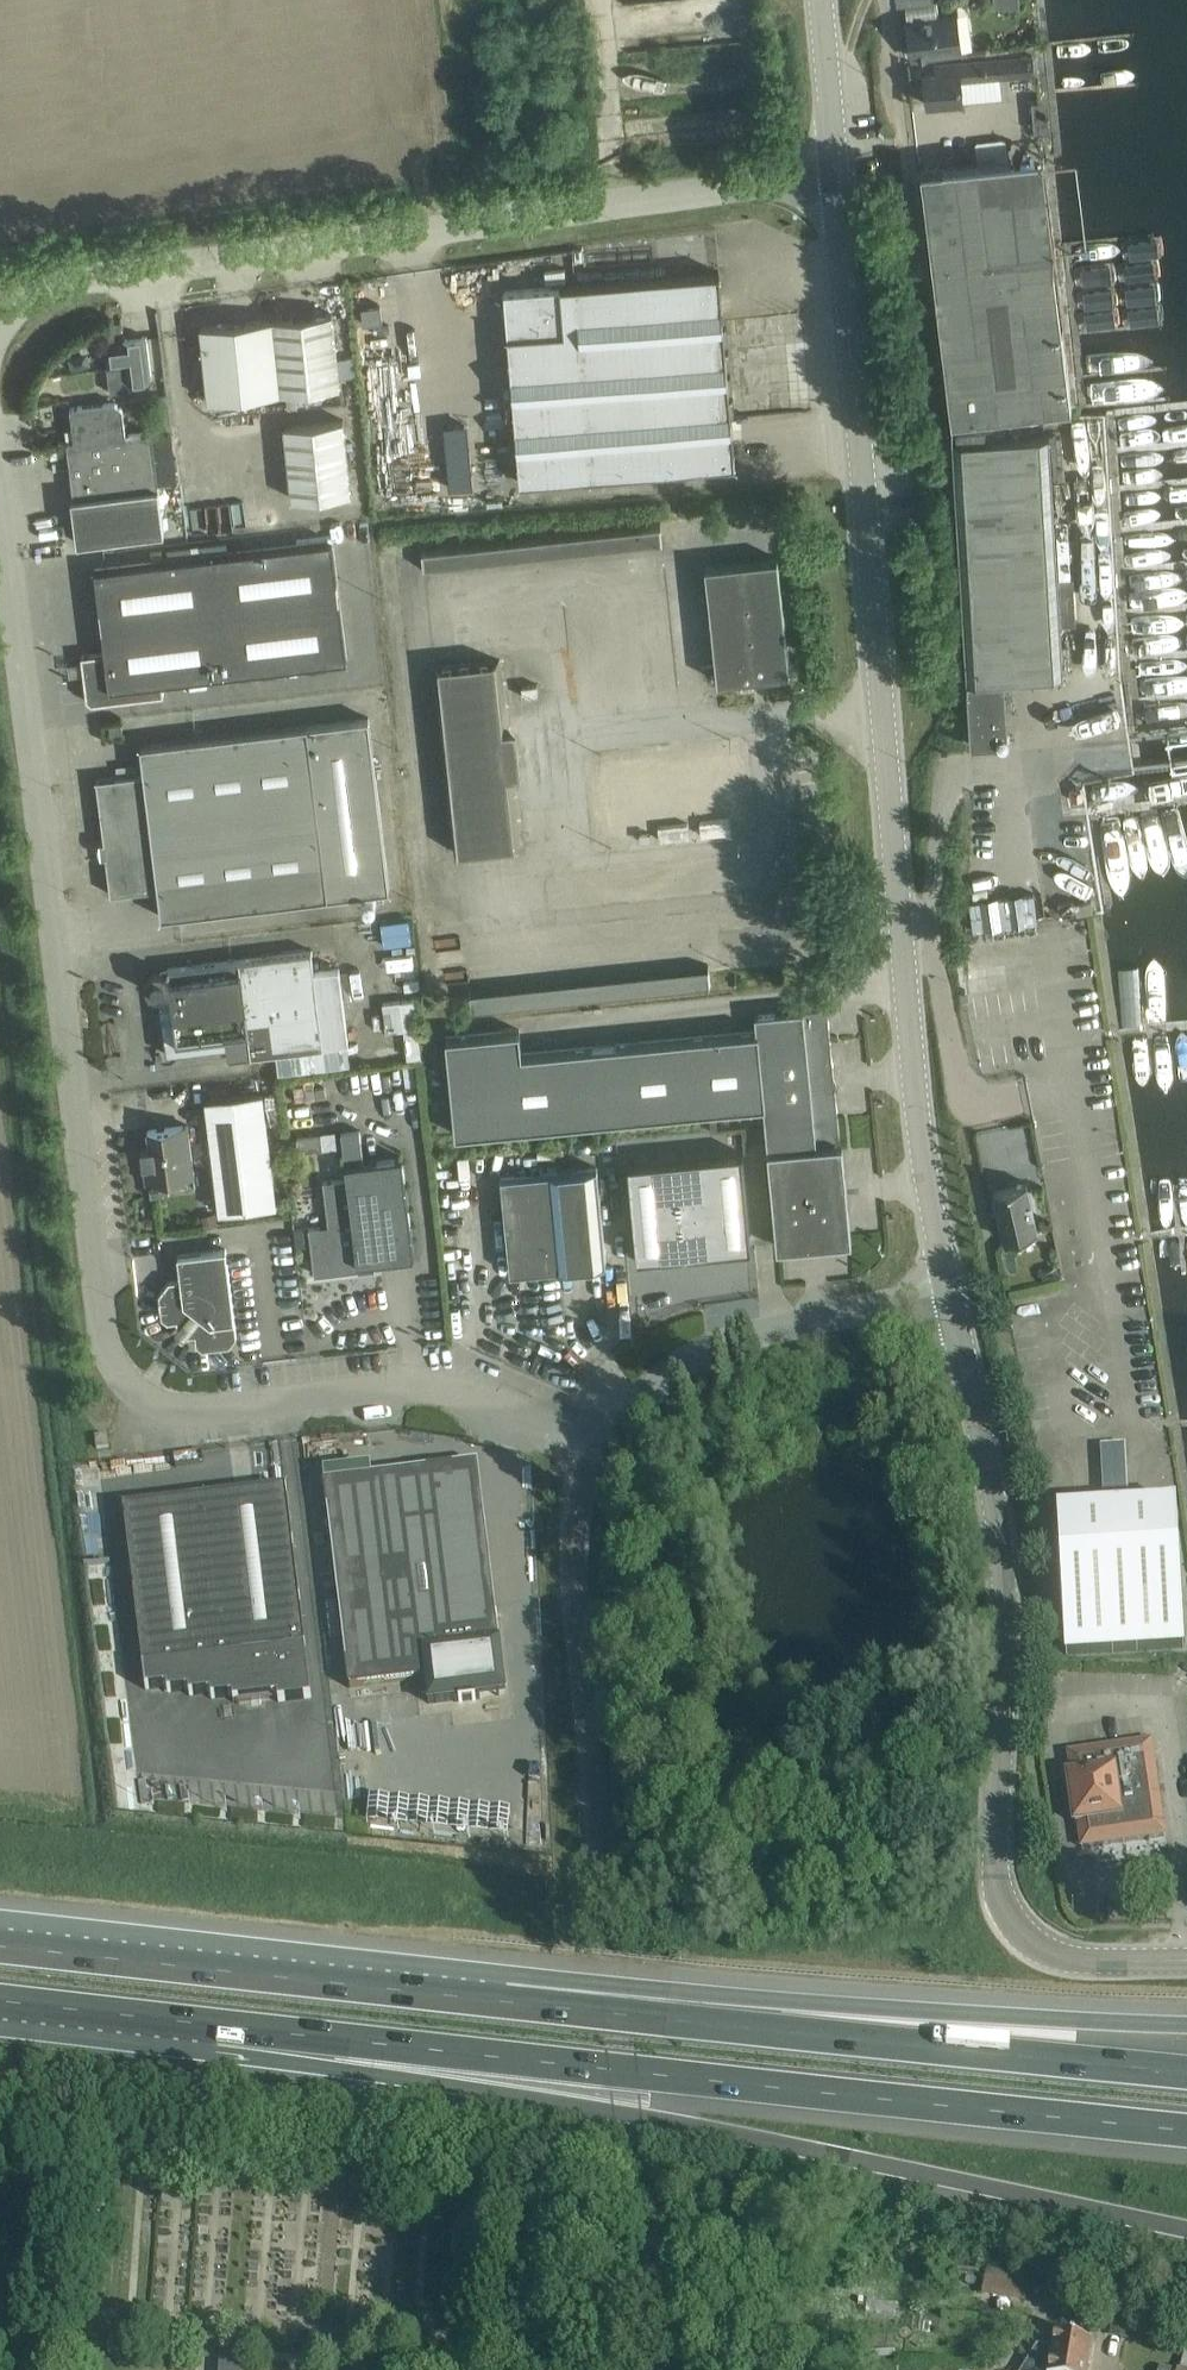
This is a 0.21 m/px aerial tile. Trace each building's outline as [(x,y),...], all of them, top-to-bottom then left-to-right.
[(912,57),(936,54),(958,51),(953,15),(907,21),(912,57)] [(937,71),(925,72),(928,104),(964,101),(962,80),(1034,73),(1032,54),(936,63),(937,71)] [(977,155),(1005,151),(1004,140),(975,144),(977,155)] [(923,171),(922,171),(952,419),(953,419),(1073,406),(1043,156),(943,167),(943,169),(927,171),(923,171)] [(505,290),(507,314),(508,335),(506,335),(506,337),(509,337),(522,483),(712,466),(736,464),(720,272),(562,285),(562,283),(560,283),(560,286),(505,290)] [(333,313),(265,320),(273,393),(340,385),(333,313)] [(273,393),(265,320),(201,326),(209,400),(273,393)] [(129,383),(152,380),(147,337),(123,340),(124,341),(104,344),(107,367),(127,365),(129,383)] [(78,542),(165,531),(155,454),(152,431),(126,434),(123,407),(116,402),(70,407),(75,440),(67,441),(74,497),(72,498),(78,542)] [(292,498),(351,492),(344,419),(285,425),(292,498)] [(955,440),(953,440),(967,674),(968,680),(972,745),(999,743),(999,741),(1000,742),(1001,742),(1001,743),(1002,743),(1003,743),(1004,743),(1005,743),(1006,743),(1007,743),(1007,742),(1008,742),(1008,741),(1009,741),(1009,740),(1010,740),(1010,739),(1010,738),(1010,737),(1010,736),(1010,735),(1010,734),(1009,734),(1009,733),(1008,732),(1007,732),(1007,731),(1006,731),(1005,731),(1004,731),(1004,730),(1003,708),(1006,708),(1004,677),(1065,674),(1050,435),(955,440)] [(333,540),(263,548),(95,569),(105,652),(82,655),(87,699),(92,703),(164,694),(163,682),(348,659),(333,540)] [(706,566),(715,657),(718,681),(791,673),(778,558),(706,566)] [(458,854),(522,848),(502,663),(439,670),(458,854)] [(367,718),(307,725),(164,742),(141,745),(144,773),(97,779),(111,894),(158,888),(162,917),(388,889),(367,718)] [(111,736),(123,734),(122,722),(109,724),(111,736)] [(725,760),(609,773),(616,833),(731,820),(725,760)] [(146,981),(146,982),(146,983),(146,984),(147,985),(147,986),(148,987),(148,988),(149,989),(149,990),(150,991),(151,992),(152,992),(153,993),(154,993),(155,994),(156,994),(157,994),(158,995),(159,995),(160,995),(167,1053),(191,1050),(227,1045),(226,1034),(248,1031),(251,1055),(324,1046),(348,1043),(338,966),(314,969),(312,950),(181,966),(157,969),(156,969),(155,970),(154,970),(153,970),(152,971),(151,972),(150,972),(150,973),(149,974),(148,975),(148,976),(147,977),(147,978),(147,979),(146,980),(146,981)] [(711,986),(709,965),(487,987),(489,1008),(711,986)] [(383,999),(387,1031),(404,1029),(407,1056),(422,1055),(415,996),(383,999)] [(520,1029),(446,1037),(456,1134),(764,1103),(766,1128),(839,1121),(828,1015),(820,1008),(755,1014),(756,1030),(522,1053),(520,1029)] [(261,1089),(202,1096),(216,1209),(275,1203),(261,1089)] [(840,1135),(839,1121),(766,1128),(778,1245),(841,1239),(849,1229),(842,1151),(832,1144),(840,1135)] [(188,1124),(172,1126),(148,1129),(152,1162),(144,1163),(146,1181),(150,1180),(151,1195),(170,1193),(168,1178),(194,1175),(188,1124)] [(341,1133),(345,1163),(347,1177),(324,1180),(329,1224),(309,1227),(315,1274),(358,1269),(358,1270),(375,1268),(374,1260),(415,1256),(403,1156),(364,1161),(360,1131),(341,1133)] [(335,1132),(283,1138),(285,1153),(337,1147),(335,1132)] [(743,1152),(628,1163),(636,1259),(752,1249),(743,1152)] [(501,1178),(508,1249),(510,1272),(606,1263),(597,1169),(501,1178)] [(1005,1239),(1038,1231),(1027,1182),(994,1190),(1005,1239)] [(213,1211),(200,1215),(203,1227),(217,1223),(213,1211)] [(226,1249),(202,1252),(178,1255),(181,1278),(170,1280),(159,1293),(162,1316),(168,1320),(177,1319),(179,1329),(186,1335),(196,1333),(197,1343),(203,1348),(230,1345),(237,1335),(235,1320),(226,1249)] [(1056,1268),(1040,1276),(1047,1289),(1063,1281),(1056,1268)] [(331,1444),(330,1432),(318,1434),(319,1446),(331,1444)] [(109,1446),(108,1434),(96,1435),(97,1448),(109,1446)] [(1113,1434),(1091,1436),(1095,1476),(1117,1474),(1113,1434)] [(479,1684),(505,1681),(497,1615),(471,1618),(453,1465),(324,1481),(348,1686),(428,1676),(431,1704),(480,1698),(480,1696),(479,1684)] [(108,1505),(134,1505),(134,1476),(108,1477),(108,1505)] [(312,1697),(289,1510),(286,1487),(124,1506),(146,1689),(167,1686),(168,1692),(189,1689),(190,1695),(211,1692),(212,1698),(233,1695),(234,1701),(278,1696),(279,1701),(312,1697)] [(1182,1526),(1063,1522),(1058,1665),(1177,1669),(1182,1526)] [(506,1693),(505,1681),(479,1684),(480,1696),(506,1693)] [(1152,1740),(1091,1748),(1068,1752),(1069,1762),(1072,1761),(1074,1775),(1069,1776),(1075,1823),(1078,1822),(1082,1846),(1165,1834),(1161,1811),(1152,1740)] [(985,2275),(983,2292),(1004,2295),(1006,2278),(985,2275)] [(1130,2333),(1133,2316),(1117,2313),(1113,2329),(1130,2333)] [(1025,2369),(1088,2369),(1093,2340),(1092,2340),(1091,2340),(1056,2334),(1052,2350),(1038,2347),(1025,2369)] [(242,2357),(243,2351),(221,2349),(220,2369),(241,2369),(242,2357)]
